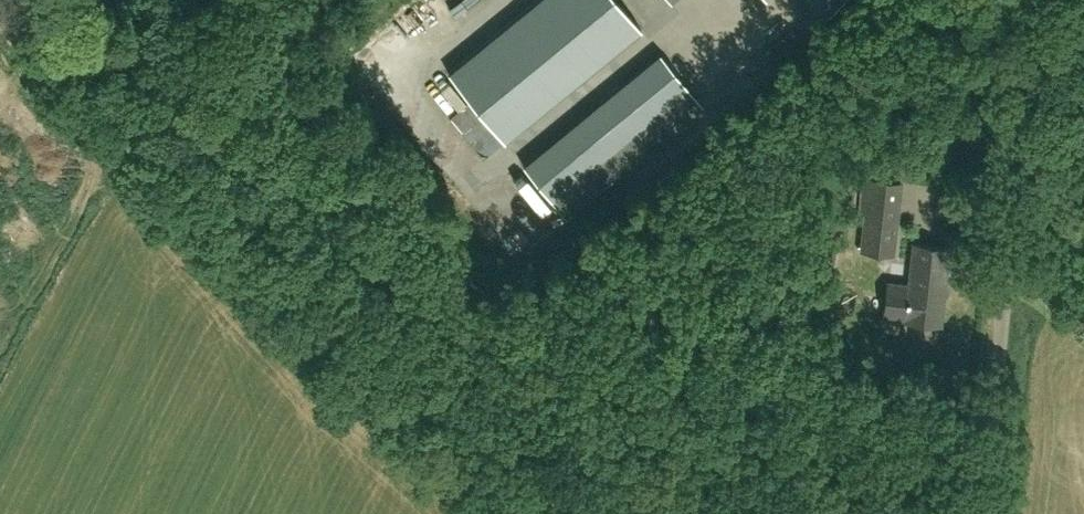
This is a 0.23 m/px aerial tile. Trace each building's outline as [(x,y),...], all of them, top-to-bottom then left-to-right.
[(447,72),(503,141),(639,29),(616,0),(534,0),(447,72)] [(824,17),(845,0),(810,0),(824,17)] [(660,53),(523,165),(551,199),(688,87),(660,53)] [(893,248),(901,178),(872,175),(863,245),(893,248)] [(940,325),(949,247),(914,243),(909,285),(887,282),(883,315),(906,318),(905,321),(940,325)]
